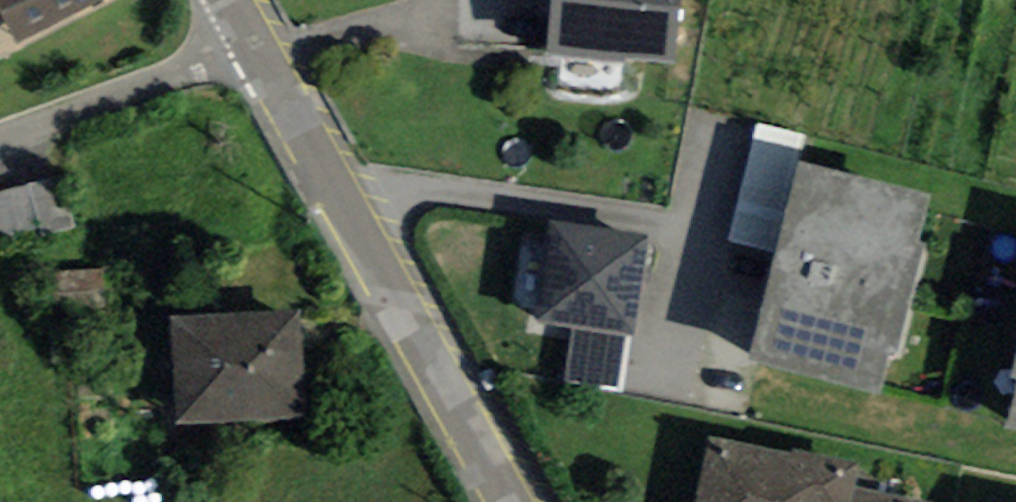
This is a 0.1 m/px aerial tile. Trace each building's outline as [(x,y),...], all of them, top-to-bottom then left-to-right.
[(17,43),(102,0),(0,0),(0,9),(17,43)] [(673,62),(680,0),(552,0),(546,57),(625,65),(626,57),(673,62)] [(760,125),(732,242),(775,253),(798,164),(805,136),(760,125)] [(748,359),(878,392),(888,354),(895,356),(923,245),(917,243),(929,197),(798,164),(775,253),(748,359)] [(77,226),(61,175),(0,192),(0,245),(77,226)] [(649,239),(551,222),(534,320),(573,328),(625,336),(632,337),(649,239)] [(104,293),(104,270),(48,272),(49,295),(104,293)] [(298,311),(173,317),(178,421),(303,415),(298,311)] [(565,382),(616,390),(625,336),(573,328),(565,382)] [(1015,431),(1015,396),(1008,428),(1015,431)] [(856,485),(859,463),(793,448),(791,454),(711,436),(696,501),(928,501),(856,485)]
